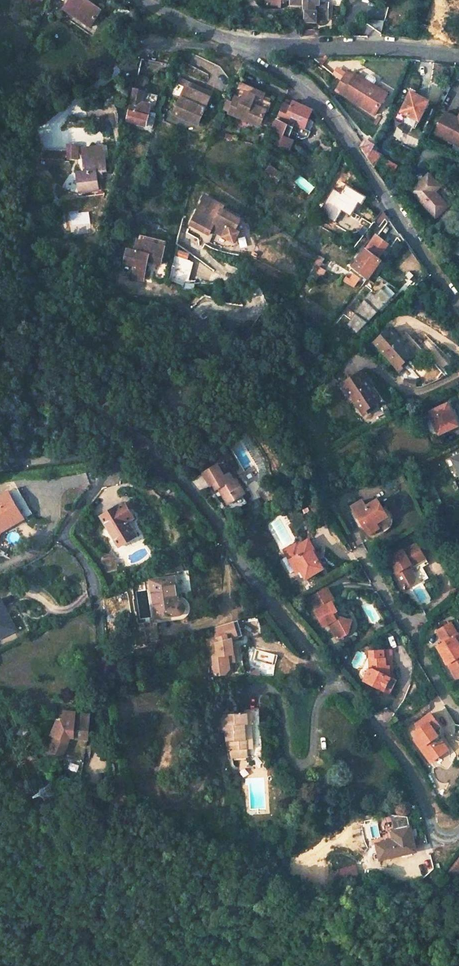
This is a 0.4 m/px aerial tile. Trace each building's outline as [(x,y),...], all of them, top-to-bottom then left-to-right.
[(86,0),(66,0),(62,7),(89,24),(98,8),(86,0)] [(264,7),(280,8),(281,0),(264,0),(264,7)] [(328,20),(329,4),(323,3),(323,0),(291,0),(291,5),(303,6),(303,10),(309,10),(308,19),(328,20)] [(129,10),(121,4),(116,11),(125,16),(129,10)] [(387,21),(372,20),(369,38),(383,37),(387,21)] [(261,25),(243,24),(242,31),(260,33),(261,25)] [(154,59),(140,57),(137,73),(160,79),(165,55),(156,53),(154,59)] [(210,86),(177,73),(174,78),(187,84),(183,93),(180,91),(174,107),(199,117),(210,86)] [(348,78),(342,75),(331,93),(370,115),(381,97),(348,78)] [(383,93),(350,75),(348,78),(381,97),(383,93)] [(269,99),(238,85),(225,115),(247,123),(249,119),(258,124),(262,115),(265,116),(271,105),(267,103),(269,99)] [(142,90),(135,89),(133,91),(129,111),(136,112),(135,116),(139,117),(140,113),(146,115),(149,104),(152,104),(153,98),(141,96),(142,90)] [(428,103),(410,93),(400,112),(419,122),(428,103)] [(311,110),(292,102),(291,104),(284,100),(278,112),(273,121),(269,132),(267,136),(293,144),(301,148),(308,131),(303,129),(311,110)] [(451,142),(454,143),(455,141),(458,143),(458,120),(445,113),(434,134),(451,142)] [(101,133),(82,139),(87,161),(80,163),(85,183),(103,178),(100,169),(98,161),(103,159),(109,158),(101,133)] [(72,139),(76,152),(82,151),(79,138),(72,139)] [(379,153),(370,147),(366,155),(373,165),(379,153)] [(442,188),(426,174),(412,193),(439,217),(451,202),(438,191),(442,188)] [(362,196),(344,184),(334,202),(351,212),(362,196)] [(214,207),(195,202),(190,220),(186,232),(201,236),(205,223),(210,224),(208,233),(223,237),(227,225),(233,227),(236,215),(213,210),(214,207)] [(386,215),(382,209),(373,223),(378,227),(386,215)] [(377,235),(391,246),(395,239),(399,234),(387,218),(377,235)] [(156,240),(136,235),(134,247),(127,246),(123,262),(133,264),(131,277),(144,280),(148,259),(159,261),(162,250),(154,248),(156,240)] [(380,259),(365,247),(351,266),(355,270),(350,277),(345,273),(339,279),(354,290),(363,277),(366,279),(380,259)] [(189,280),(194,253),(179,251),(174,278),(189,280)] [(325,259),(318,254),(310,268),(316,273),(320,265),(325,259)] [(375,294),(346,321),(357,333),(398,296),(386,283),(375,294)] [(396,329),(381,344),(408,371),(416,364),(414,362),(421,355),(396,329)] [(377,365),(360,381),(386,409),(396,401),(393,397),(400,391),(377,365)] [(433,409),(444,432),(458,426),(458,415),(452,401),(433,409)] [(447,454),(458,481),(458,449),(447,454)] [(201,479),(198,482),(201,486),(204,484),(209,491),(213,489),(217,496),(220,494),(229,508),(245,498),(237,486),(235,487),(229,479),(223,482),(215,471),(201,479)] [(201,486),(198,482),(189,487),(198,497),(209,491),(204,484),(201,486)] [(19,485),(0,495),(0,522),(24,510),(26,514),(33,511),(19,485)] [(352,506),(370,535),(380,529),(376,522),(378,521),(388,515),(379,500),(367,507),(363,500),(353,506),(352,506)] [(121,503),(96,518),(113,549),(134,538),(122,518),(128,514),(121,503)] [(1,527),(26,514),(24,510),(0,522),(0,529),(1,527)] [(285,550),(297,573),(302,570),(307,579),(325,569),(319,559),(314,557),(317,550),(311,539),(298,545),(297,543),(285,550)] [(387,557),(396,572),(392,573),(401,589),(412,583),(413,572),(428,565),(416,543),(402,552),(401,550),(387,557)] [(381,561),(390,575),(392,573),(396,572),(387,557),(381,561)] [(177,568),(152,575),(163,611),(186,605),(187,604),(188,604),(189,603),(190,602),(191,602),(191,601),(192,599),(192,598),(193,597),(192,596),(192,595),(192,594),(191,594),(190,593),(189,593),(188,593),(184,593),(177,568)] [(311,603),(326,627),(329,625),(338,639),(348,633),(354,620),(345,618),(341,618),(338,620),(335,615),(339,612),(334,604),(335,603),(328,590),(309,600),(311,603)] [(11,624),(0,605),(0,630),(11,624)] [(238,662),(235,637),(246,634),(241,616),(216,624),(220,635),(223,634),(225,640),(218,642),(219,656),(216,657),(219,676),(230,674),(234,670),(233,663),(238,662)] [(456,680),(458,678),(458,641),(456,636),(449,624),(435,631),(443,644),(438,647),(456,680)] [(387,677),(387,668),(390,668),(390,650),(369,651),(369,666),(361,678),(387,695),(396,682),(391,679),(387,677)] [(252,709),(223,706),(221,723),(225,725),(223,739),(245,742),(247,719),(251,718),(252,709)] [(444,706),(435,710),(443,725),(451,720),(444,706)] [(60,719),(56,719),(48,740),(50,740),(47,750),(48,750),(48,752),(59,756),(66,740),(72,739),(86,738),(86,711),(60,710),(60,719)] [(412,736),(427,761),(445,751),(438,739),(435,735),(440,732),(437,726),(440,724),(434,713),(418,722),(420,726),(415,729),(417,732),(418,733),(412,736)] [(32,719),(24,717),(17,738),(25,740),(32,719)] [(438,739),(445,751),(450,748),(440,732),(435,735),(438,739)] [(245,742),(223,739),(222,747),(244,750),(245,742)] [(86,769),(59,756),(57,762),(86,776),(86,769)] [(410,824),(389,829),(390,839),(373,843),(377,859),(395,855),(408,852),(413,849),(414,847),(414,841),(410,824)] [(449,870),(458,877),(458,856),(449,870)]
